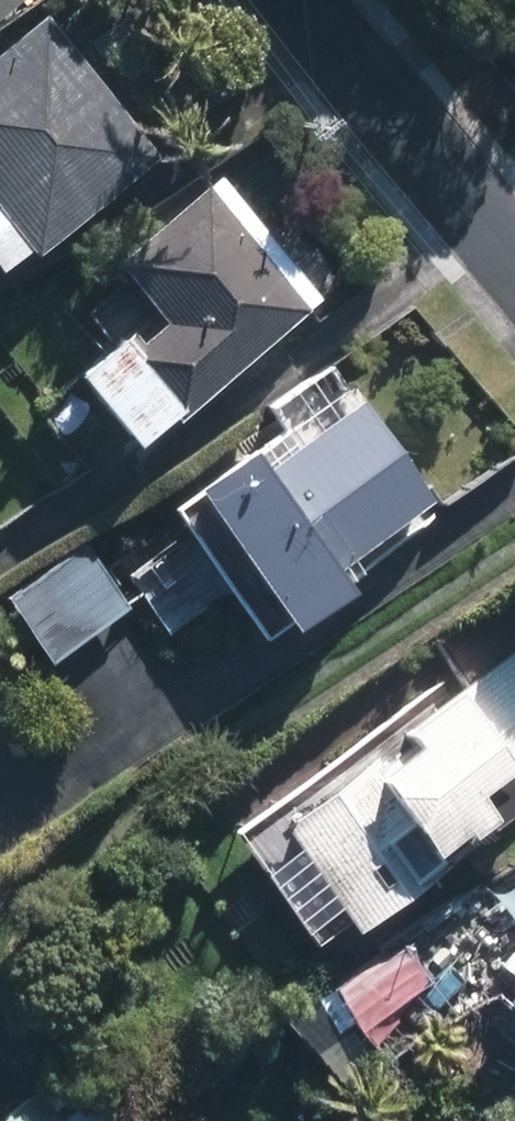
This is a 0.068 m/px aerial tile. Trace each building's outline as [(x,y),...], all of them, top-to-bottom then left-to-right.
[(31,0),(0,0),(0,24),(31,0)] [(0,77),(0,236),(25,266),(145,167),(41,43),(0,77)] [(221,201),(134,268),(179,327),(144,355),(180,402),(303,307),(221,201)] [(350,399),(183,513),(268,637),(435,523),(350,399)] [(84,551),(10,602),(52,662),(126,611),(84,551)] [(417,735),(430,753),(384,785),(438,861),(488,827),(468,799),(514,766),(514,666),(417,735)] [(400,960),(345,998),(383,1053),(439,1015),(400,960)] [(7,1120),(99,1120),(71,1084),(36,1111),(30,1103),(7,1120)]
